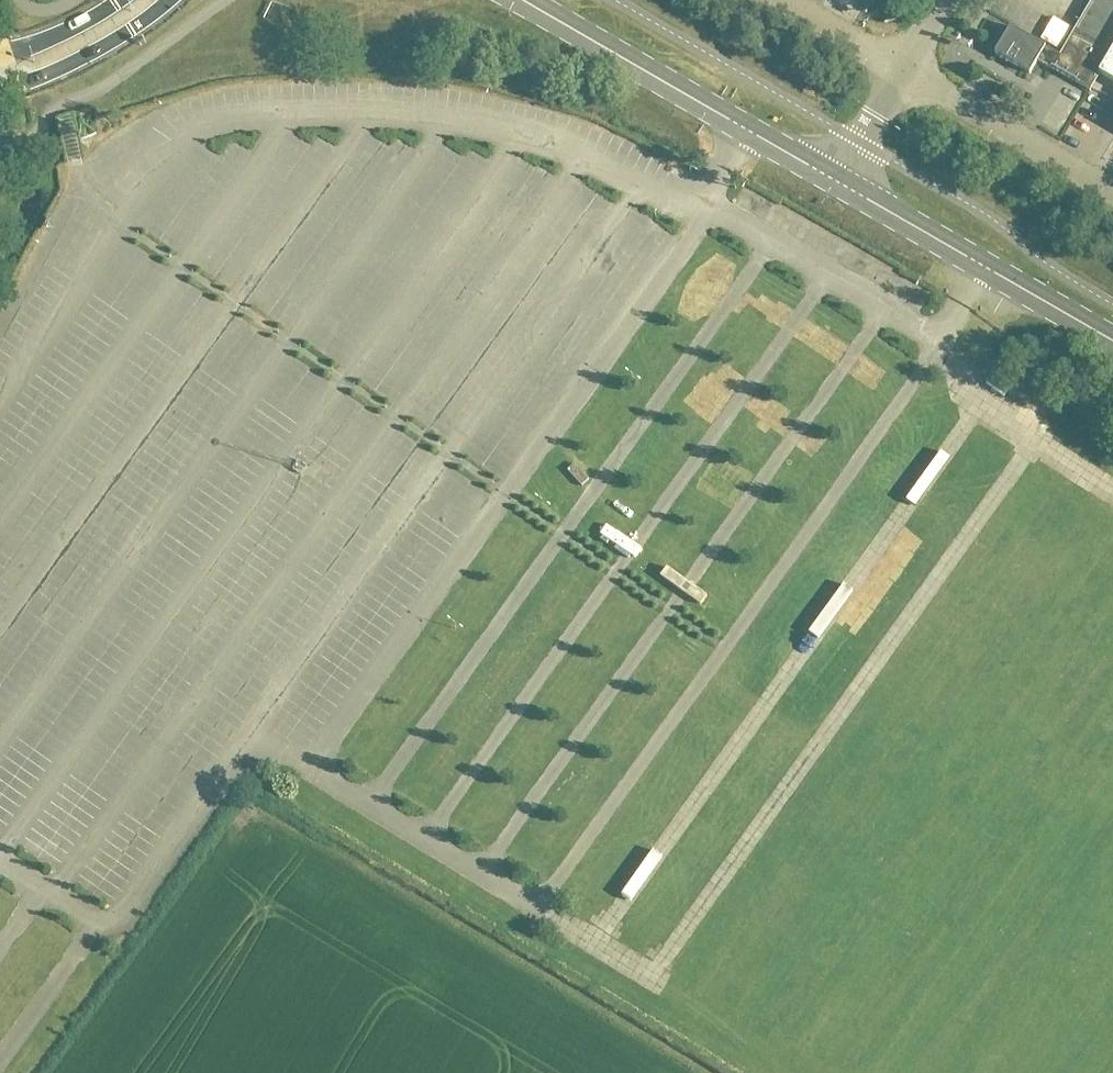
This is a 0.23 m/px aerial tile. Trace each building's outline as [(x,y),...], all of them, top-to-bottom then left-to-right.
[(995,54),(1030,75),(1038,62),(1090,92),(1091,91),(1090,90),(1099,75),(1112,84),(1112,0),(1095,0),(1061,57),(1010,27),(995,54)] [(1052,19),(1040,40),(1059,51),(1071,30),(1052,19)]
